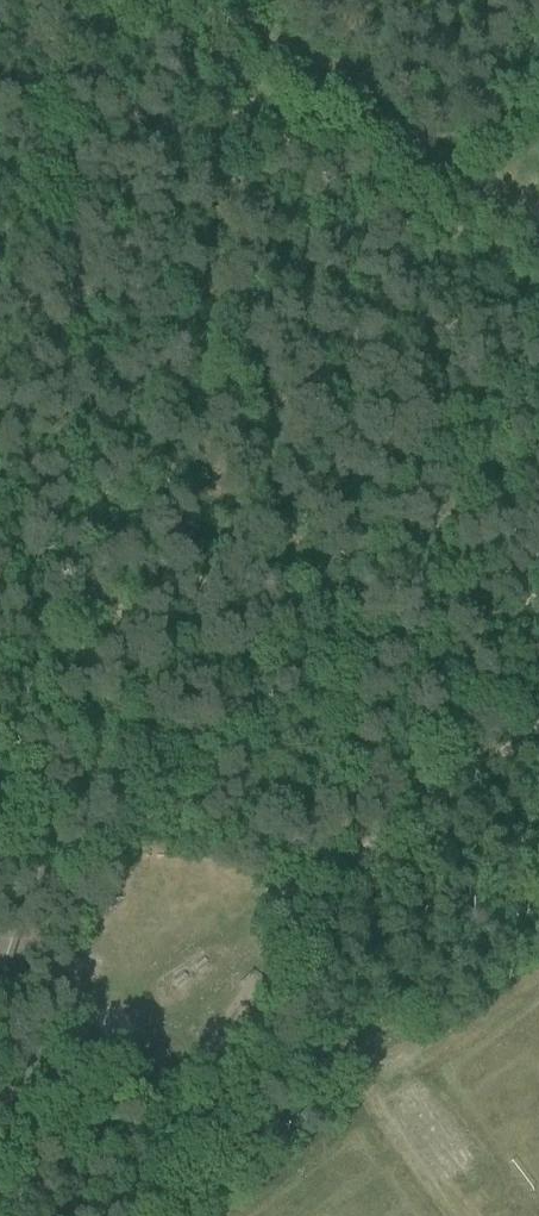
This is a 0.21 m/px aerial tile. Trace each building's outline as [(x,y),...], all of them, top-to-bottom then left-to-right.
[(7,976),(21,936),(0,929),(0,974),(7,976)]
